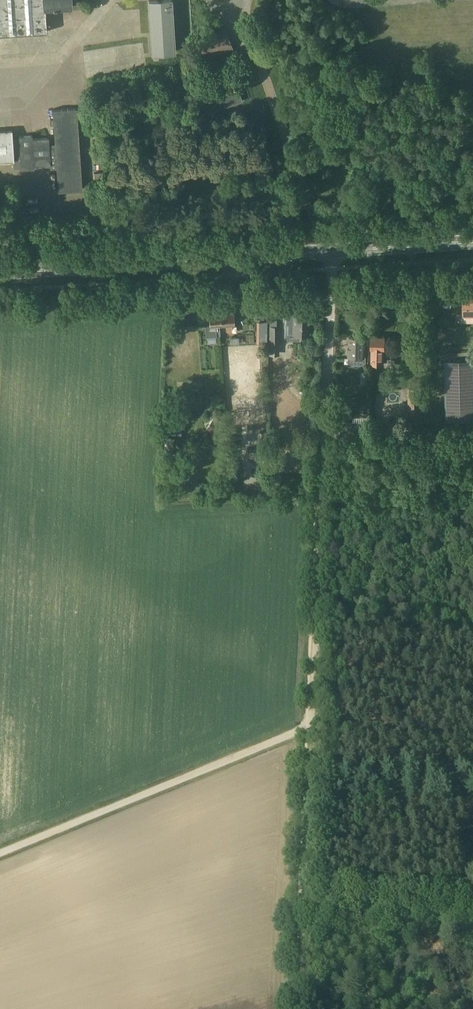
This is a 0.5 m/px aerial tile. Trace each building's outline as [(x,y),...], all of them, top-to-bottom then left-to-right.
[(47,32),(45,7),(53,7),(53,8),(57,8),(57,6),(70,5),(70,0),(73,0),(0,0),(0,35),(47,32)] [(152,53),(175,52),(171,0),(168,0),(149,1),(152,53)] [(232,48),(225,30),(198,40),(205,58),(232,48)] [(222,96),(225,107),(242,101),(238,90),(222,96)] [(32,139),(32,135),(19,136),(21,170),(34,169),(34,166),(50,165),(50,169),(57,169),(58,191),(82,190),(80,160),(79,138),(78,139),(76,109),(53,110),(53,119),(50,119),(50,125),(54,124),(55,144),(49,144),(49,138),(32,139)] [(12,139),(12,131),(0,132),(0,161),(13,160),(12,139)] [(463,296),(463,314),(464,314),(464,323),(472,323),(472,296),(463,296)] [(266,308),(255,308),(255,318),(266,318),(266,308)] [(293,309),(293,334),(308,335),(310,310),(293,309)] [(224,317),(224,310),(209,311),(207,313),(207,316),(209,317),(210,324),(205,324),(205,336),(220,335),(219,326),(219,319),(222,319),(224,317)] [(233,310),(224,310),(224,317),(222,319),(219,319),(219,326),(226,326),(226,333),(232,332),(232,325),(234,325),(233,310)] [(269,319),(269,326),(269,346),(279,347),(279,327),(278,327),(278,319),(269,319)] [(352,334),(352,336),(349,336),(349,356),(349,363),(354,365),(360,365),(362,365),(365,365),(365,357),(366,337),(359,337),(359,334),(357,332),(355,332),(352,334)] [(385,338),(372,337),(372,349),(372,364),(384,364),(384,350),(385,350),(385,352),(392,353),(392,344),(385,344),(385,338)] [(408,357),(418,357),(418,347),(408,347),(408,357)] [(444,360),(446,421),(472,420),(472,360),(444,360)] [(415,388),(408,388),(409,412),(409,429),(423,429),(423,420),(422,420),(422,388),(415,388)] [(226,424),(214,417),(206,429),(220,439),(224,433),(222,431),(224,428),(223,427),(226,424)] [(343,432),(369,431),(369,422),(343,422),(343,432)] [(182,425),(166,425),(166,435),(181,436),(182,425)] [(177,450),(178,437),(166,436),(165,449),(177,450)] [(258,448),(247,448),(247,462),(260,462),(260,457),(267,457),(267,437),(258,437),(258,448)]
